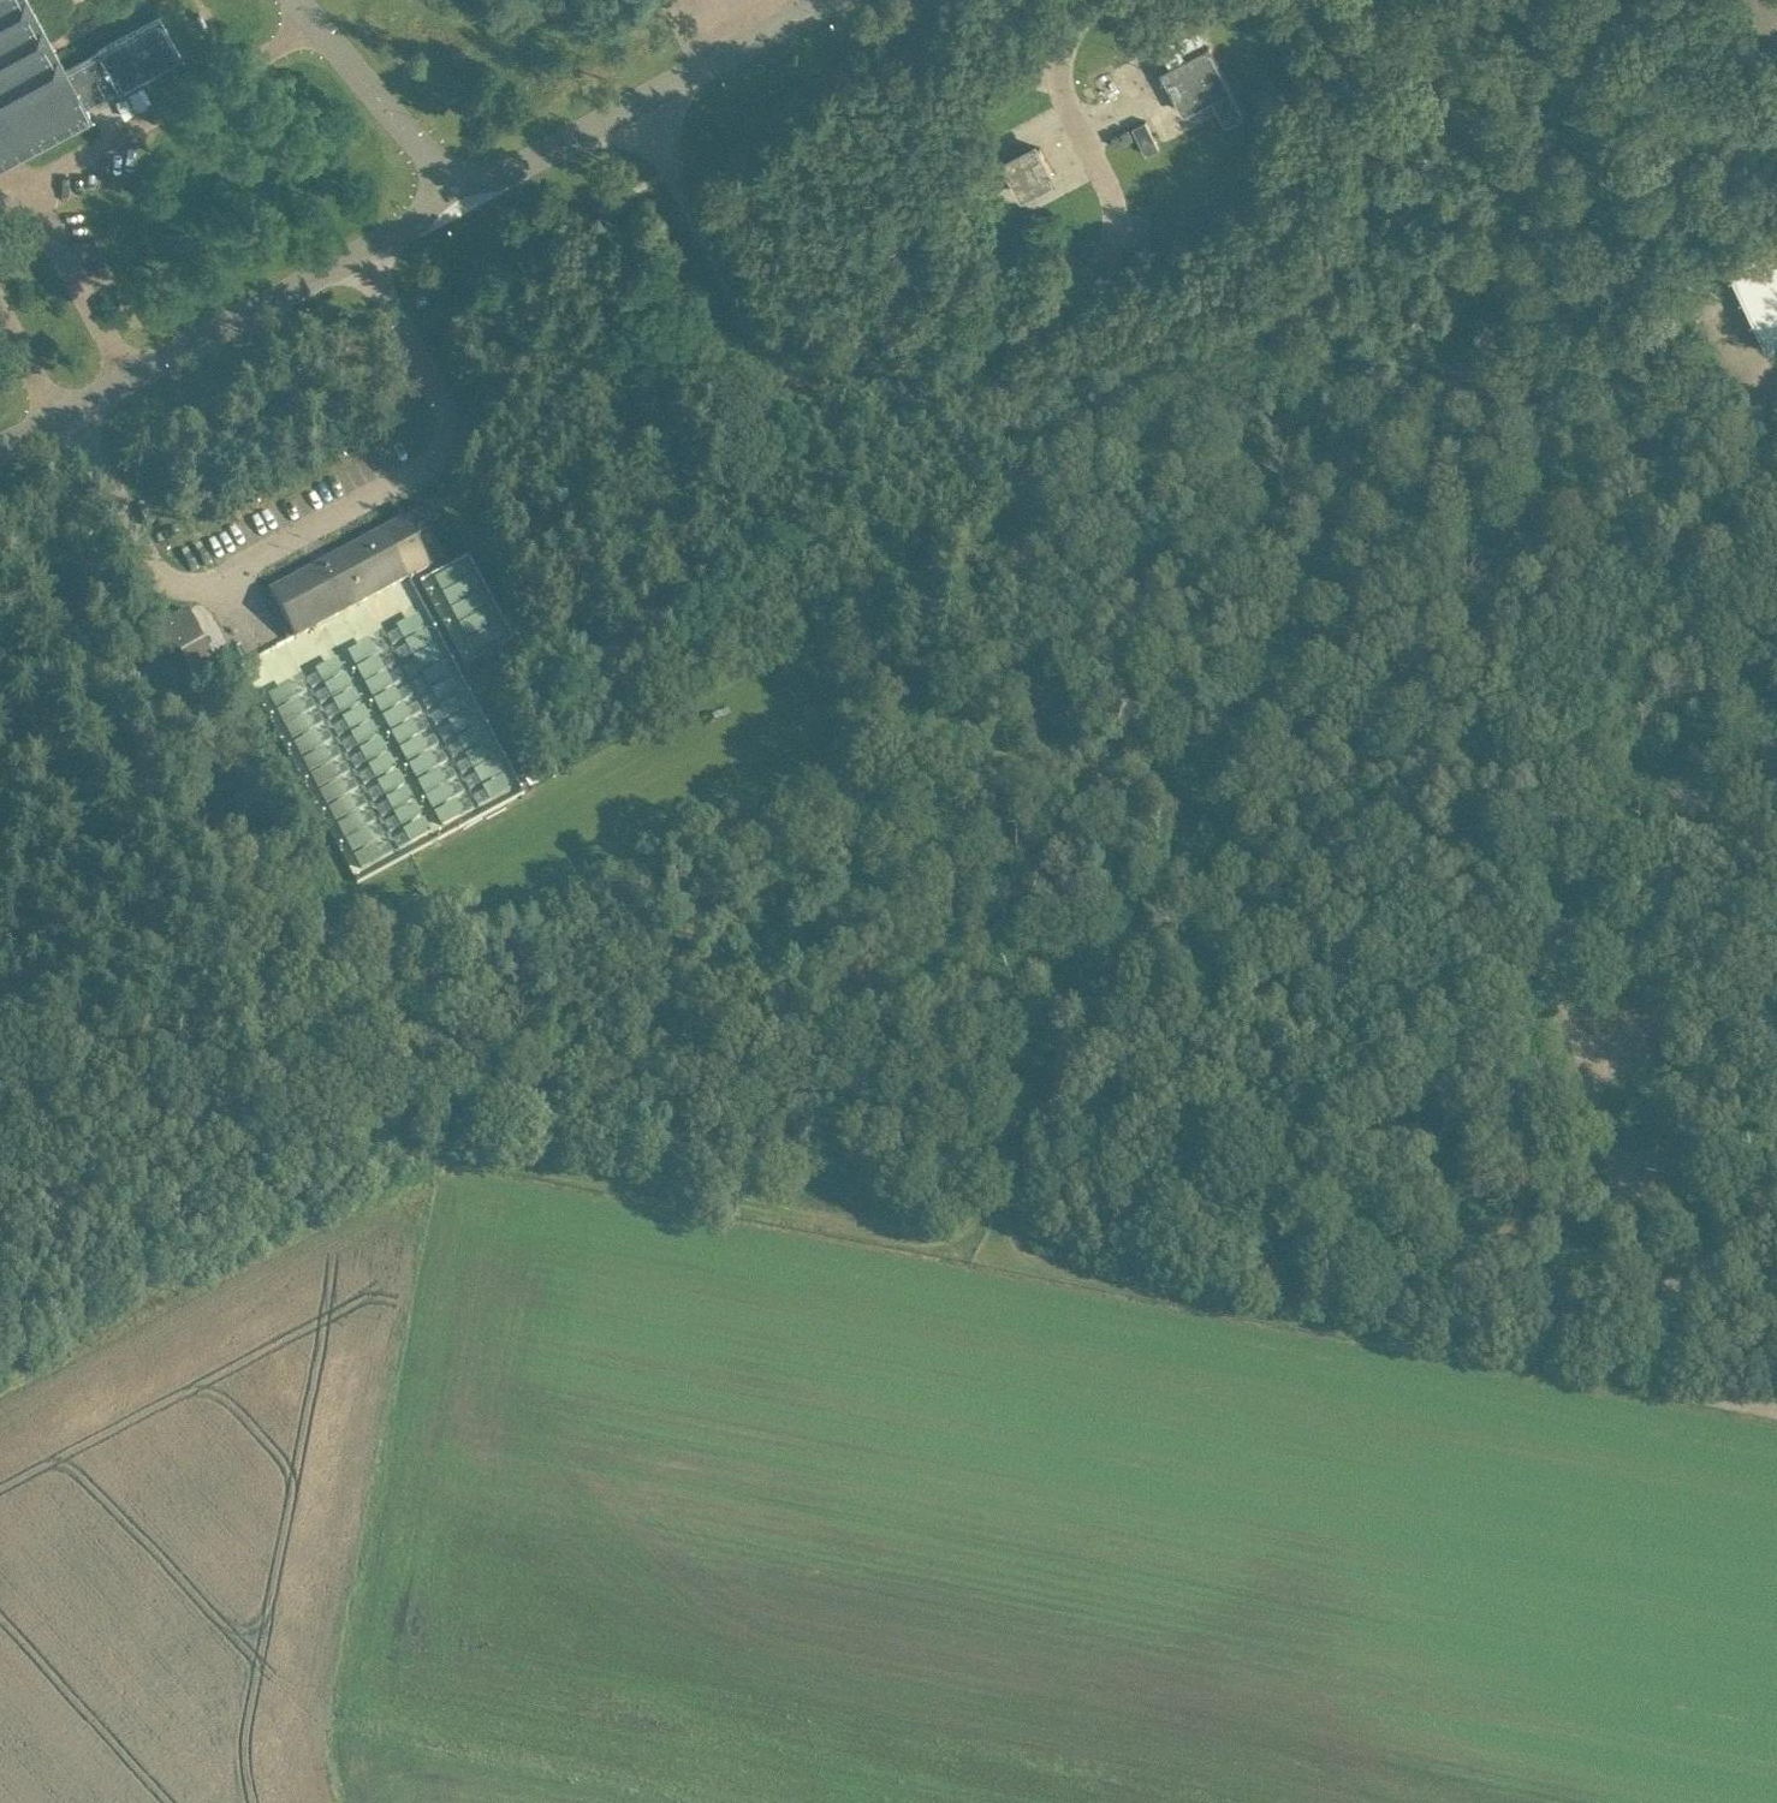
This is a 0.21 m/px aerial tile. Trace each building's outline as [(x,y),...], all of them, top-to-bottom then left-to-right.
[(90,115),(85,104),(118,87),(119,89),(181,56),(160,16),(98,50),(99,51),(65,69),(28,0),(0,0),(0,163),(90,115)] [(1194,22),(1157,41),(1166,58),(1167,58),(1182,50),(1203,39),(1200,35),(1194,22)] [(1213,96),(1227,122),(1245,113),(1209,46),(1163,71),(1185,112),(1213,96)] [(127,94),(136,112),(145,107),(135,89),(127,94)] [(117,99),(127,117),(136,112),(126,95),(117,99)] [(1133,128),(1147,155),(1159,148),(1145,121),(1133,128)] [(1004,166),(1018,192),(1054,173),(1040,147),(1004,166)] [(605,218),(635,202),(627,188),(597,204),(605,218)] [(1770,352),(1776,349),(1776,240),(1728,264),(1770,352)] [(270,592),(294,638),(429,567),(405,521),(270,592)] [(379,621),(384,629),(396,622),(414,613),(409,605),(392,614),(379,621)] [(204,639),(188,609),(146,631),(162,661),(204,639)] [(388,637),(392,645),(405,639),(422,629),(418,621),(401,630),(388,637)] [(343,640),(348,649),(365,640),(378,633),(373,624),(361,631),(343,640)] [(396,653),(401,661),(414,654),(431,645),(426,637),(409,646),(396,653)] [(216,660),(205,639),(181,652),(192,673),(216,660)] [(352,656),(356,664),(374,655),(386,648),(382,640),(369,647),(352,656)] [(299,665),(303,673),(316,666),(333,657),(329,648),(312,658),(299,665)] [(404,668),(409,677),(422,670),(439,661),(434,652),(417,661),(404,668)] [(361,672),(365,681),(382,672),(395,665),(391,656),(378,663),(361,672)] [(203,672),(210,684),(224,676),(218,664),(203,672)] [(337,664),(320,673),(307,680),(312,689),(325,682),(342,672),(337,664)] [(264,683),(268,691),(286,682),(298,675),(294,667),(281,674),(264,683)] [(413,685),(418,693),(431,687),(448,677),(443,669),(426,678),(413,685)] [(369,688),(373,696),(391,687),(403,680),(399,672),(386,678),(369,688)] [(316,696),(320,704),(333,697),(350,688),(346,680),(329,689),(316,696)] [(272,698),(277,707),(294,698),(307,691),(302,683),(289,689),(272,698)] [(422,702),(427,710),(440,703),(457,694),(452,685),(435,695),(422,702)] [(378,704),(382,713),(399,703),(412,697),(408,688),(395,695),(378,704)] [(324,711),(329,720),(342,713),(359,704),(354,695),(337,704),(324,711)] [(281,715),(285,723),(302,714),(315,707),(311,699),(298,706),(281,715)] [(431,717),(435,726),(448,719),(465,710),(461,701),(444,710),(431,717)] [(386,721),(391,729),(408,720),(421,713),(417,704),(404,711),(386,721)] [(363,712),(346,721),(333,728),(338,736),(351,729),(368,720),(363,712)] [(289,730),(293,739),(311,730),(324,723),(319,714),(306,721),(289,730)] [(439,733),(444,742),(457,735),(474,726),(469,717),(452,726),(439,733)] [(395,736),(399,745),(417,736),(430,729),(425,720),(412,727),(395,736)] [(342,744),(346,753),(359,746),(376,736),(372,728),(355,737),(342,744)] [(315,738),(298,747),(302,756),(320,747),(333,740),(328,731),(315,738)] [(448,750),(453,759),(466,752),(483,743),(478,734),(461,743),(448,750)] [(404,753),(408,761),(425,752),(438,745),(434,736),(421,743),(404,753)] [(351,760),(355,769),(368,762),(385,752),(381,744),(363,753),(351,760)] [(324,754),(306,763),(311,772),(328,763),(341,756),(337,747),(324,754)] [(457,766),(461,775),(474,768),(492,759),(487,750),(470,759),(457,766)] [(412,769),(417,778),(434,769),(447,762),(443,753),(430,760),(412,769)] [(359,777),(364,785),(377,778),(394,769),(389,760),(372,770),(359,777)] [(315,779),(319,788),(336,779),(349,772),(345,763),(332,770),(315,779)] [(465,781),(469,790),(482,783),(500,774),(495,765),(478,774),(465,781)] [(522,770),(532,787),(541,782),(532,765),(522,770)] [(421,785),(426,794),(443,785),(456,778),(451,769),(438,776),(421,785)] [(398,777),(381,786),(368,793),(373,802),(386,795),(403,786),(398,777)] [(341,786),(323,796),(328,804),(345,795),(358,788),(354,780),(341,786)] [(474,798),(478,806),(491,800),(508,790),(504,782),(487,791),(474,798)] [(429,800),(434,809),(451,800),(464,793),(459,784),(446,791),(429,800)] [(377,809),(382,818),(395,811),(412,801),(407,793),(390,802),(377,809)] [(349,803),(332,812),(337,821),(354,812),(367,805),(362,797),(349,803)] [(455,808),(438,817),(443,825),(460,816),(473,809),(468,801),(455,808)] [(385,824),(390,833),(403,826),(420,816),(415,808),(398,817),(385,824)] [(341,828),(345,837),(362,828),(375,821),(371,812),(358,819),(341,828)] [(394,841),(399,849),(412,842),(429,833),(424,825),(407,834),(394,841)] [(349,844),(353,852),(370,843),(383,836),(379,828),(366,834),(349,844)] [(357,860),(362,869),(379,860),(392,853),(388,844),(375,851),(357,860)]
